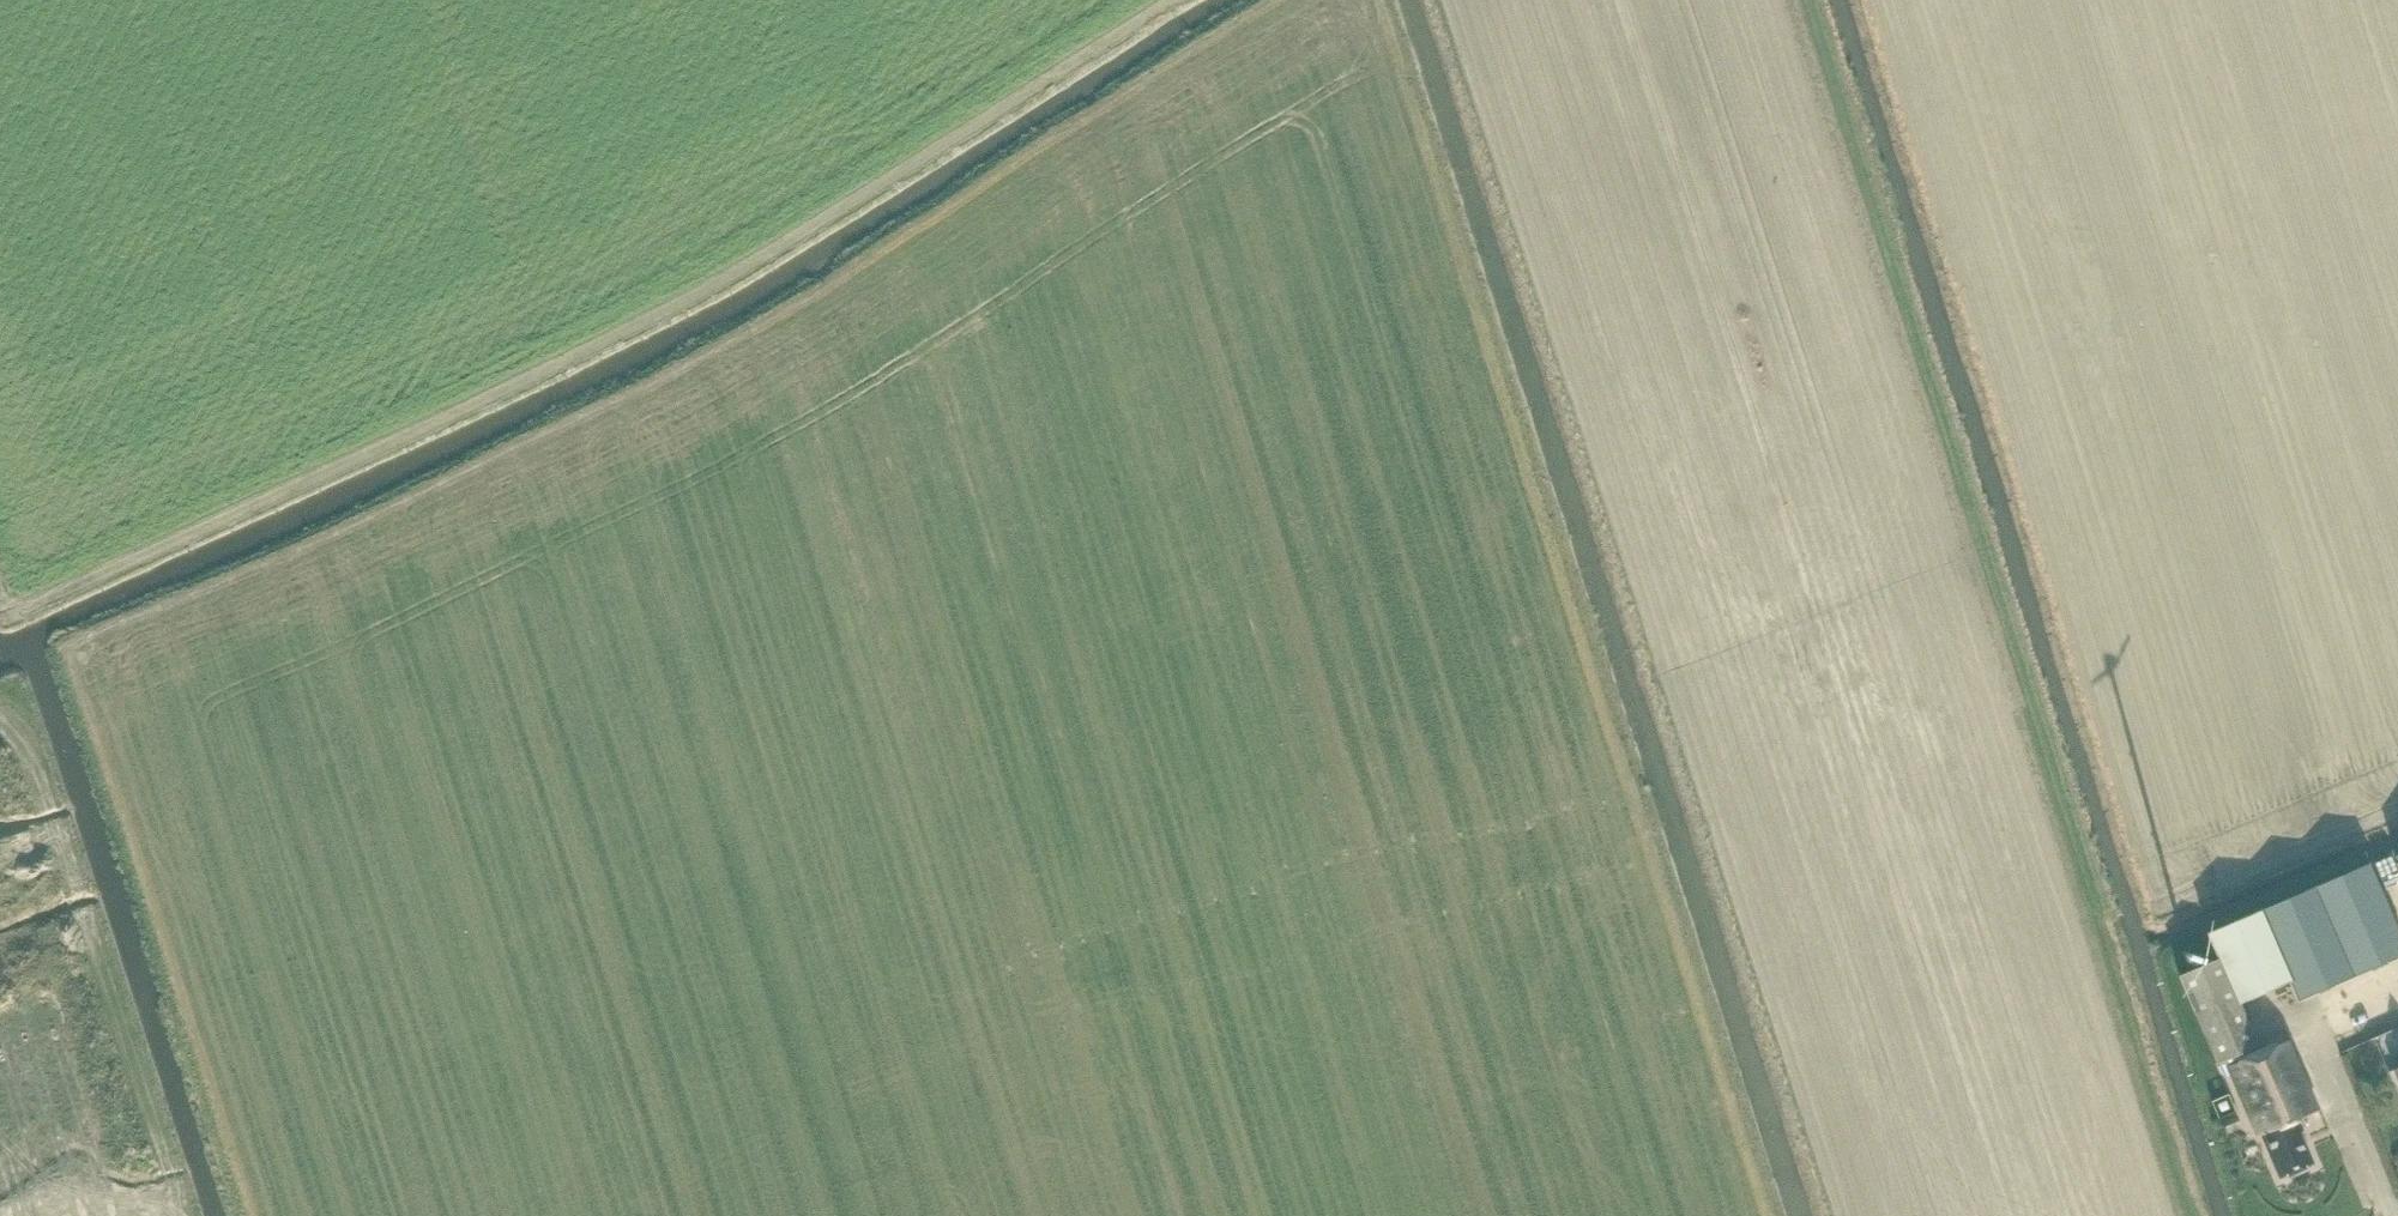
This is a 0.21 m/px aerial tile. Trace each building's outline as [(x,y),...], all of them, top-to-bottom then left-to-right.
[(2367,864),(2207,933),(2218,958),(2238,1003),(2291,980),(2299,999),(2397,956),(2397,935),(2367,864)] [(2217,1063),(2256,1046),(2238,1003),(2218,958),(2179,975),(2217,1063)] [(2280,1176),(2311,1164),(2298,1132),(2302,1131),(2297,1119),(2317,1110),(2287,1040),(2227,1066),(2257,1136),(2262,1134),(2280,1176)]
